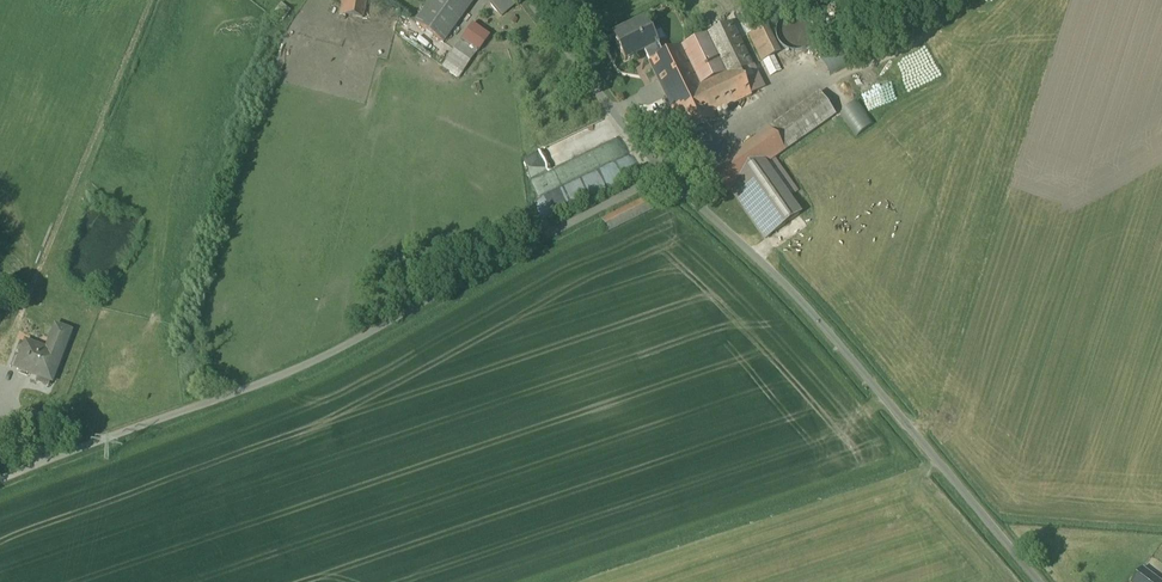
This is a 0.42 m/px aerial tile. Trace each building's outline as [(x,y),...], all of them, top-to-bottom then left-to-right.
[(338,16),(364,20),(368,0),(342,0),(338,16)] [(463,75),(482,53),(457,37),(488,0),(429,0),(413,23),(448,48),(437,67),(463,75)] [(504,18),(518,6),(512,0),(494,0),(490,3),(504,18)] [(647,24),(614,41),(627,67),(637,62),(648,65),(684,139),(776,91),(762,62),(776,56),(758,29),(748,36),(734,22),(662,53),(647,24)] [(829,73),(852,61),(845,47),(822,58),(829,73)] [(810,214),(775,167),(837,118),(818,96),(698,171),(716,198),(728,190),(767,245),(810,214)] [(852,124),(862,116),(852,102),(841,110),(852,124)] [(590,154),(530,180),(538,198),(550,193),(558,210),(566,207),(558,188),(597,171),(590,154)] [(73,331),(54,324),(45,347),(24,339),(13,369),(53,384),(73,331)] [(1146,568),(1133,581),(1161,581),(1161,578),(1146,568)]
